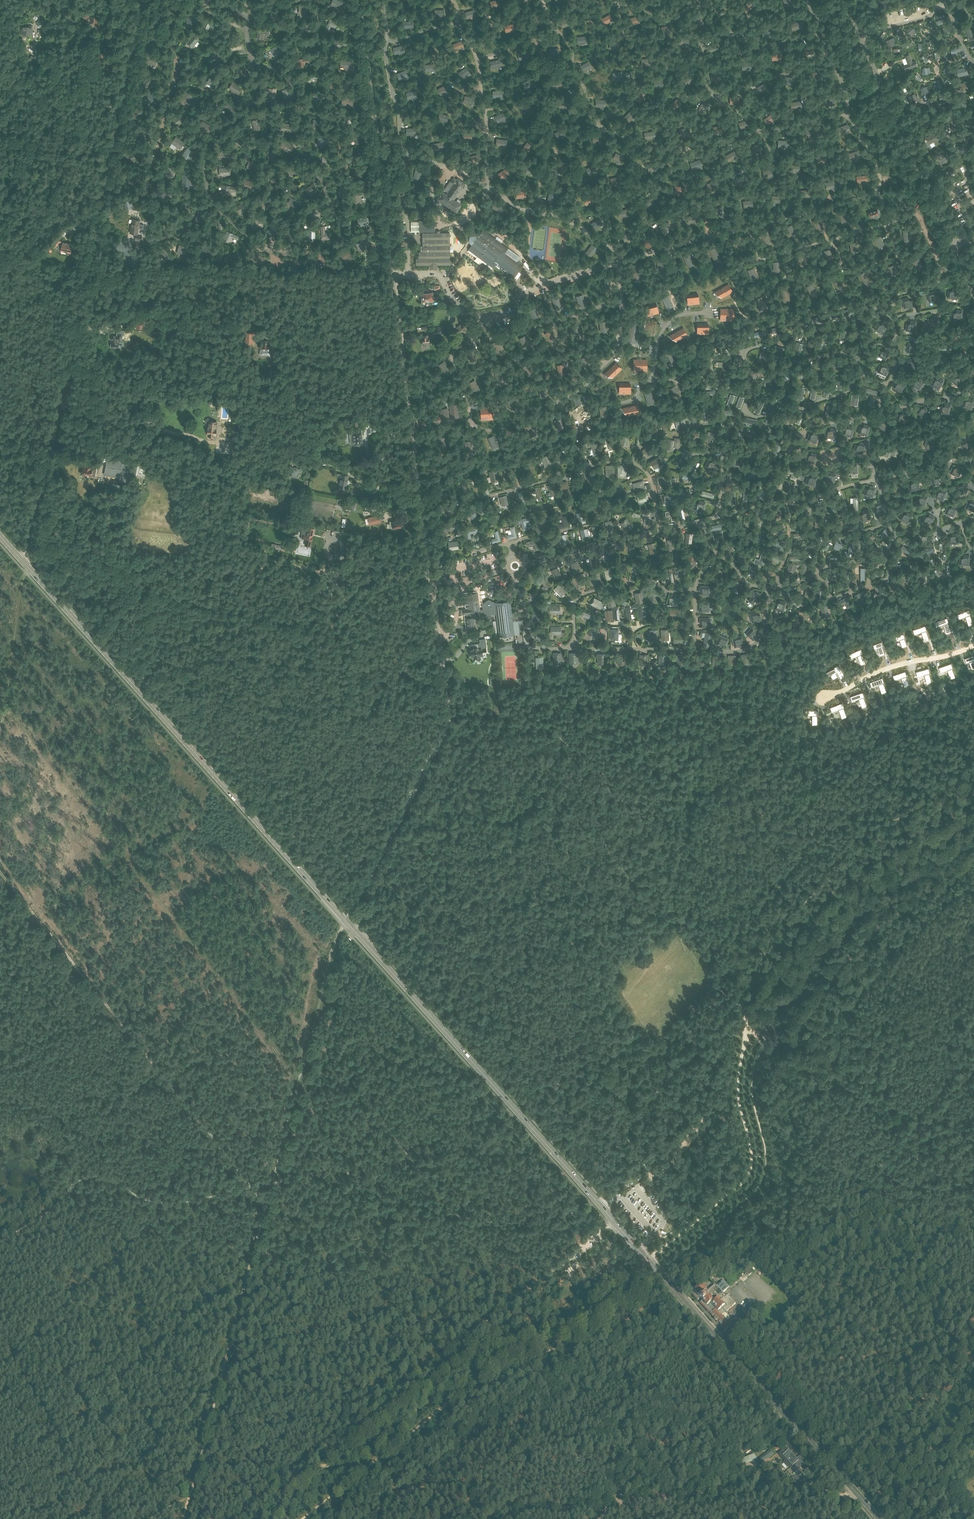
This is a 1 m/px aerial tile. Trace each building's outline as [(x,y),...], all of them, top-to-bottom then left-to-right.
[(330,5),(340,10),(343,3),(336,0),(332,0),(330,5)] [(500,0),(496,0),(490,1),(491,8),(501,6),(500,0)] [(742,7),(747,12),(754,6),(749,0),(742,7)] [(959,3),(955,5),(960,17),(964,15),(959,3)] [(968,4),(963,6),(967,17),(968,17),(971,15),(972,15),(968,4)] [(238,16),(242,9),(236,6),(232,12),(238,16)] [(476,16),(474,9),(465,12),(467,19),(476,16)] [(269,17),(279,20),(281,13),(271,10),(269,17)] [(192,25),(198,18),(192,13),(186,20),(192,25)] [(532,20),(536,25),(544,20),(541,14),(532,20)] [(610,14),(601,18),(604,25),(613,20),(610,14)] [(698,26),(704,22),(699,15),(693,19),(698,26)] [(638,16),(629,18),(631,25),(640,23),(638,16)] [(103,26),(94,17),(89,22),(93,27),(94,26),(99,31),(103,27),(103,26)] [(948,17),(936,21),(937,26),(949,22),(948,17)] [(569,18),(560,21),(563,28),(572,24),(569,18)] [(40,19),(36,23),(37,24),(37,25),(40,28),(44,24),(42,20),(41,21),(40,19)] [(335,29),(338,22),(331,19),(325,30),(328,32),(331,27),(335,29)] [(207,20),(203,29),(207,31),(209,26),(216,29),(218,25),(207,20)] [(790,24),(792,31),(803,27),(800,21),(790,24)] [(514,23),(504,25),(506,32),(515,30),(514,23)] [(670,24),(661,27),(663,34),(672,31),(670,24)] [(22,33),(21,36),(28,36),(29,34),(32,34),(32,27),(32,26),(29,26),(22,26),(22,33)] [(761,30),(763,37),(772,34),(770,27),(761,30)] [(269,31),(257,30),(257,39),(263,39),(263,35),(269,35),(269,31)] [(736,35),(738,42),(748,39),(746,32),(736,35)] [(155,47),(162,38),(157,33),(149,42),(155,47)] [(192,47),(199,40),(193,35),(187,42),(192,47)] [(578,44),(587,43),(587,36),(577,37),(578,44)] [(682,37),(680,43),(689,46),(691,40),(682,37)] [(453,44),(455,51),(464,47),(462,40),(453,44)] [(716,43),(707,46),(710,53),(718,50),(716,43)] [(274,56),(282,52),(279,45),(271,49),(274,56)] [(402,45),(393,48),(395,54),(404,52),(402,45)] [(813,46),(803,48),(804,55),(814,53),(813,46)] [(218,63),(221,62),(218,49),(210,51),(212,58),(216,57),(218,63)] [(530,57),(528,51),(518,53),(519,60),(530,57)] [(155,65),(157,58),(147,55),(146,62),(155,65)] [(914,66),(917,65),(915,61),(912,62),(910,55),(905,56),(908,64),(904,65),(906,69),(909,68),(910,69),(914,67),(914,66)] [(304,62),(310,62),(309,58),(296,59),(297,67),(304,66),(304,62)] [(502,66),(500,59),(490,61),(491,68),(502,66)] [(340,60),(339,67),(350,69),(351,61),(340,60)] [(580,66),(583,72),(592,67),(588,61),(580,66)] [(752,69),(751,62),(741,63),(742,70),(752,69)] [(425,65),(426,72),(435,70),(434,63),(425,65)] [(244,78),(250,74),(244,66),(238,70),(244,78)] [(470,73),(466,67),(458,72),(462,78),(470,73)] [(958,77),(967,75),(965,68),(957,70),(958,77)] [(406,70),(397,74),(399,80),(408,76),(406,70)] [(622,71),(613,72),(613,79),(623,78),(622,71)] [(820,71),(810,73),(812,80),(822,78),(820,71)] [(722,79),(720,72),(711,74),(712,81),(722,79)] [(147,87),(156,80),(151,74),(143,81),(147,87)] [(316,74),(306,78),(308,82),(317,77),(316,74)] [(695,80),(690,74),(683,80),(687,86),(695,80)] [(216,88),(219,81),(210,77),(207,83),(216,88)] [(347,90),(350,80),(343,78),(340,88),(347,90)] [(560,78),(551,81),(553,88),(562,85),(560,78)] [(522,82),(524,89),(533,85),(531,79),(522,82)] [(663,79),(653,81),(654,88),(664,86),(663,79)] [(239,94),(243,87),(233,82),(229,88),(239,94)] [(765,82),(756,87),(760,93),(768,88),(765,82)] [(959,92),(968,90),(966,83),(957,85),(959,92)] [(449,91),(446,84),(437,89),(441,95),(449,91)] [(288,88),(281,90),(284,100),(291,98),(288,88)] [(417,97),(415,90),(406,93),(408,99),(417,97)] [(634,97),(639,102),(646,95),(641,90),(634,97)] [(941,101),(949,98),(947,91),(944,92),(944,93),(939,95),(941,101)] [(185,104),(192,97),(187,92),(180,99),(185,104)] [(157,103),(159,96),(149,94),(147,101),(157,103)] [(913,106),(920,103),(918,99),(917,99),(915,94),(909,96),(913,106)] [(465,95),(463,103),(474,104),(475,97),(465,95)] [(352,106),(354,99),(343,96),(341,103),(352,106)] [(670,104),(674,110),(682,104),(678,98),(670,104)] [(569,102),(560,100),(558,107),(567,109),(569,102)] [(800,100),(790,103),(792,109),(803,107),(800,100)] [(236,107),(228,101),(224,107),(232,112),(236,107)] [(709,104),(703,101),(698,110),(704,114),(709,104)] [(287,112),(296,110),(294,103),(285,105),(287,112)] [(522,107),(524,113),(533,111),(532,104),(522,107)] [(138,120),(144,111),(138,107),(132,116),(138,120)] [(629,122),(636,115),(630,110),(624,117),(629,122)] [(503,112),(495,116),(498,123),(506,118),(503,112)] [(944,124),(953,115),(950,112),(941,120),(944,124)] [(179,124),(186,119),(182,113),(173,120),(175,124),(179,124)] [(440,113),(438,120),(447,122),(449,115),(440,113)] [(771,113),(763,119),(768,125),(775,119),(771,113)] [(973,119),(973,117),(968,114),(964,123),(971,127),(973,119)] [(255,131),(262,128),(259,118),(252,120),(255,131)] [(952,129),(958,123),(954,118),(947,125),(952,129)] [(312,126),(322,128),(323,121),(313,119),(312,126)] [(738,123),(741,129),(750,125),(747,119),(738,123)] [(924,130),(931,127),(929,124),(928,125),(926,119),(920,122),(924,130)] [(209,132),(212,126),(202,121),(199,128),(209,132)] [(291,132),(293,125),(282,122),(281,130),(291,132)] [(847,124),(838,127),(840,134),(842,133),(850,130),(847,124)] [(722,125),(712,127),(713,134),(723,132),(722,125)] [(681,136),(690,134),(689,127),(679,129),(681,136)] [(563,129),(554,132),(557,139),(566,136),(563,129)] [(654,130),(644,132),(645,139),(656,137),(654,130)] [(806,137),(816,138),(816,131),(807,130),(806,137)] [(142,133),(139,140),(147,144),(150,137),(142,133)] [(242,146),(247,141),(239,133),(234,138),(242,146)] [(929,144),(938,139),(935,133),(925,138),(929,144)] [(355,140),(356,144),(361,143),(359,134),(348,136),(350,141),(355,140)] [(180,149),(185,143),(176,137),(172,143),(180,149)] [(507,140),(497,138),(496,145),(506,147),(507,140)] [(290,152),(294,146),(284,140),(280,147),(290,152)] [(444,148),(442,141),(432,144),(434,151),(444,148)] [(522,149),(528,153),(533,146),(527,141),(522,149)] [(763,149),(760,143),(751,147),(755,153),(763,149)] [(969,151),(968,149),(967,149),(965,143),(959,145),(961,154),(969,151)] [(194,152),(188,148),(182,156),(189,160),(194,152)] [(229,159),(233,153),(224,148),(220,154),(229,159)] [(140,149),(129,154),(132,161),(143,156),(140,149)] [(269,161),(276,159),(274,150),(267,152),(269,161)] [(857,150),(847,154),(849,161),(860,157),(857,150)] [(947,150),(938,156),(941,162),(951,157),(947,150)] [(734,151),(725,155),(729,161),(737,157),(734,151)] [(616,152),(613,158),(621,163),(624,157),(616,152)] [(471,156),(473,163),(482,160),(480,153),(471,156)] [(817,162),(827,160),(825,153),(816,156),(817,162)] [(358,155),(344,159),(346,163),(359,159),(358,155)] [(702,166),(700,159),(690,163),(692,169),(702,166)] [(257,171),(260,164),(249,160),(247,167),(257,171)] [(560,175),(566,166),(561,162),(554,171),(560,175)] [(656,162),(647,164),(649,171),(658,169),(656,162)] [(597,171),(594,164),(586,168),(589,175),(597,171)] [(951,175),(960,171),(958,164),(948,168),(951,175)] [(423,168),(416,166),(413,178),(420,179),(423,168)] [(535,166),(526,167),(527,174),(536,173),(535,166)] [(167,178),(173,175),(169,167),(162,171),(167,178)] [(506,168),(498,173),(502,179),(510,174),(506,168)] [(763,171),(764,178),(774,176),(772,169),(763,171)] [(272,182),(279,181),(277,170),(270,171),(272,182)] [(138,175),(128,178),(130,185),(140,182),(138,175)] [(190,186),(191,176),(183,175),(182,185),(190,186)] [(866,175),(856,176),(857,183),(867,182),(866,175)] [(610,178),(611,185),(621,183),(619,176),(610,178)] [(457,212),(462,205),(455,199),(465,183),(457,177),(456,179),(453,177),(451,181),(450,181),(447,186),(450,188),(446,193),(442,191),(436,200),(442,204),(443,203),(457,212)] [(252,189),(254,183),(244,179),(242,186),(252,189)] [(715,180),(706,184),(709,190),(718,187),(715,180)] [(825,183),(827,189),(837,187),(836,180),(825,183)] [(339,193),(347,193),(346,182),(339,182),(339,193)] [(309,195),(318,189),(314,183),(305,189),(309,195)] [(235,191),(236,187),(223,184),(222,192),(229,194),(230,190),(235,191)] [(165,202),(170,197),(164,190),(159,195),(165,202)] [(516,191),(517,198),(526,197),(525,190),(516,191)] [(360,197),(366,195),(365,191),(352,195),(355,203),(361,201),(360,197)] [(557,193),(550,191),(547,200),(554,202),(557,193)] [(590,194),(582,199),(586,205),(594,200),(590,194)] [(897,197),(900,208),(907,207),(904,195),(897,197)] [(299,202),(291,197),(287,203),(296,208),(299,202)] [(654,197),(645,200),(647,206),(656,204),(654,197)] [(743,201),(744,208),(753,206),(752,199),(743,201)] [(132,206),(131,200),(124,202),(126,209),(131,207),(131,206),(132,206)] [(240,212),(249,207),(246,201),(237,206),(240,212)] [(492,207),(501,214),(505,208),(496,201),(492,207)] [(423,216),(420,204),(413,206),(416,218),(423,216)] [(723,206),(713,209),(715,216),(724,213),(723,206)] [(618,211),(620,217),(629,215),(627,208),(618,211)] [(309,218),(320,216),(319,213),(318,209),(308,211),(309,218)] [(202,223),(206,213),(199,210),(195,220),(202,223)] [(844,212),(838,215),(841,223),(848,221),(844,212)] [(687,217),(689,223),(698,221),(696,214),(687,217)] [(254,228),(261,221),(256,216),(249,223),(254,228)] [(359,226),(368,224),(367,217),(358,219),(359,226)] [(591,223),(594,229),(604,224),(600,218),(591,223)] [(819,218),(812,221),(817,232),(824,229),(819,218)] [(132,219),(130,233),(137,234),(138,228),(143,229),(144,224),(139,224),(140,220),(132,219)] [(186,233),(192,229),(186,221),(181,226),(186,233)] [(434,221),(419,221),(419,231),(434,231),(434,221)] [(669,222),(659,225),(661,232),(671,228),(669,222)] [(275,236),(278,226),(270,224),(268,234),(275,236)] [(797,232),(792,224),(786,227),(791,235),(797,232)] [(322,239),(330,239),(329,232),(325,232),(325,226),(321,226),(322,239)] [(293,240),(297,230),(290,227),(286,237),(293,240)] [(513,279),(523,266),(505,253),(508,247),(483,229),(480,234),(475,230),(470,236),(469,238),(469,240),(469,242),(472,245),(468,249),(493,268),(495,265),(513,279)] [(450,258),(450,232),(440,232),(440,230),(438,230),(437,230),(437,232),(423,232),(423,246),(424,246),(424,251),(419,251),(419,258),(416,258),(416,265),(432,265),(432,266),(436,266),(436,265),(451,265),(451,258),(450,258)] [(903,231),(904,242),(911,241),(910,230),(903,231)] [(237,240),(239,236),(227,231),(224,238),(230,241),(232,237),(237,240)] [(634,238),(631,231),(622,235),(625,242),(634,238)] [(772,240),(767,231),(761,235),(765,243),(772,240)] [(56,236),(43,247),(45,250),(51,244),(52,245),(55,248),(56,246),(58,248),(60,246),(62,247),(61,251),(62,251),(62,253),(66,254),(66,252),(71,253),(73,244),(63,242),(61,242),(61,241),(58,238),(56,236)] [(873,240),(878,248),(884,245),(879,237),(873,240)] [(368,239),(356,244),(359,251),(366,249),(364,245),(370,243),(368,239)] [(746,247),(739,239),(734,243),(740,251),(746,247)] [(856,242),(849,244),(851,253),(858,252),(856,242)] [(586,252),(591,257),(598,248),(592,244),(586,252)] [(188,254),(190,247),(179,245),(178,252),(188,254)] [(212,250),(204,245),(200,251),(209,256),(212,250)] [(720,256),(715,247),(709,250),(714,259),(720,256)] [(163,249),(160,252),(166,261),(170,258),(163,249)] [(352,262),(355,260),(347,249),(340,254),(345,260),(348,257),(352,262)] [(823,251),(826,260),(833,258),(830,249),(823,251)] [(261,264),(265,258),(256,252),(252,258),(261,264)] [(226,253),(223,259),(233,264),(236,258),(226,253)] [(694,265),(690,254),(683,256),(687,267),(694,265)] [(797,258),(800,266),(807,264),(804,255),(797,258)] [(919,258),(913,262),(918,270),(924,266),(919,258)] [(666,270),(664,260),(657,262),(659,272),(666,270)] [(772,262),(773,271),(781,270),(780,261),(772,262)] [(887,267),(889,276),(896,274),(894,265),(887,267)] [(754,268),(747,270),(751,279),(757,276),(754,268)] [(641,278),(637,269),(630,272),(635,281),(641,278)] [(865,271),(858,275),(865,285),(871,281),(865,271)] [(613,289),(610,278),(603,281),(606,291),(613,289)] [(838,278),(832,281),(837,292),(844,288),(838,278)] [(812,297),(818,294),(813,283),(807,287),(812,297)] [(728,284),(717,290),(721,297),(732,291),(728,284)] [(947,297),(957,300),(959,289),(953,288),(952,291),(948,290),(947,297)] [(783,302),(791,301),(787,289),(781,291),(783,302)] [(927,293),(929,303),(939,300),(938,294),(935,295),(934,291),(927,293)] [(432,293),(422,294),(423,300),(433,300),(436,299),(435,292),(432,293)] [(698,293),(687,294),(688,301),(693,301),(694,303),(699,303),(698,293)] [(586,305),(583,294),(576,296),(579,306),(586,305)] [(668,295),(662,298),(667,309),(673,306),(668,295)] [(562,307),(558,296),(552,298),(555,309),(562,307)] [(759,310),(766,308),(762,297),(755,299),(759,310)] [(901,299),(904,309),(914,306),(912,300),(909,301),(908,297),(901,299)] [(656,303),(646,306),(647,313),(653,311),(653,314),(658,312),(656,303)] [(539,316),(535,307),(529,310),(533,319),(539,316)] [(721,309),(721,317),(729,317),(729,320),(734,320),(734,309),(721,309)] [(961,321),(963,311),(956,309),(956,313),(952,312),(951,319),(961,321)] [(938,326),(939,315),(932,315),(932,318),(928,318),(928,325),(938,326)] [(641,322),(631,319),(626,341),(636,343),(641,322)] [(599,322),(601,331),(608,330),(606,321),(599,322)] [(915,332),(917,321),(910,321),(910,324),(906,323),(905,331),(915,332)] [(882,335),(888,325),(882,322),(880,325),(877,323),(873,329),(882,335)] [(698,324),(698,331),(703,331),(703,334),(708,334),(708,324),(698,324)] [(574,335),(581,334),(579,325),(572,326),(574,335)] [(859,337),(862,328),(856,326),(853,335),(859,337)] [(683,327),(672,334),(676,341),(687,335),(683,327)] [(551,329),(545,333),(550,341),(556,337),(551,329)] [(842,330),(838,340),(845,342),(848,332),(842,330)] [(246,332),(245,343),(254,343),(254,333),(246,332)] [(111,342),(111,348),(119,348),(119,341),(122,341),(122,340),(125,340),(126,339),(126,336),(125,336),(122,336),(122,334),(117,334),(117,335),(112,335),(112,339),(115,340),(115,342),(111,342)] [(421,338),(421,339),(420,339),(421,342),(422,342),(422,344),(430,343),(429,336),(428,336),(428,335),(422,335),(422,338),(421,338)] [(523,347),(530,343),(525,335),(519,338),(523,347)] [(821,336),(817,348),(821,350),(825,338),(821,336)] [(496,352),(503,350),(499,340),(492,343),(496,352)] [(809,340),(805,352),(809,354),(813,341),(809,340)] [(260,350),(260,355),(267,355),(267,350),(270,350),(270,345),(268,345),(268,341),(263,341),(263,345),(261,345),(260,350)] [(795,347),(794,350),(801,352),(802,350),(801,350),(803,345),(797,342),(795,347)] [(907,353),(917,354),(918,347),(915,347),(915,343),(908,342),(907,353)] [(776,346),(773,356),(778,357),(779,351),(783,352),(785,348),(776,346)] [(471,361),(477,359),(474,348),(467,350),(471,361)] [(886,360),(890,351),(884,348),(883,351),(880,349),(876,356),(886,360)] [(761,351),(758,359),(765,362),(768,354),(761,351)] [(671,352),(664,354),(668,365),(674,363),(671,352)] [(861,356),(853,353),(849,363),(854,364),(855,359),(859,360),(861,356)] [(580,359),(584,367),(591,364),(586,355),(580,359)] [(843,362),(834,359),(832,369),(836,370),(837,365),(842,366),(843,362)] [(906,369),(917,369),(916,362),(913,362),(913,359),(905,359),(906,369)] [(446,374),(452,370),(445,360),(439,364),(446,374)] [(634,360),(634,368),(642,368),(642,371),(647,371),(647,360),(634,360)] [(615,362),(606,371),(612,377),(621,369),(615,362)] [(523,367),(527,375),(534,371),(529,363),(523,367)] [(557,365),(558,374),(565,373),(564,364),(557,365)] [(815,364),(814,375),(818,375),(819,369),(823,370),(824,365),(815,364)] [(886,376),(890,366),(884,364),(883,367),(879,365),(876,372),(886,376)] [(809,369),(801,367),(798,377),(802,378),(804,372),(808,374),(809,369)] [(786,368),(783,378),(787,379),(789,374),(793,375),(794,370),(786,368)] [(495,374),(498,384),(505,382),(502,371),(495,374)] [(773,371),(771,379),(777,382),(780,373),(773,371)] [(959,387),(965,379),(960,375),(958,378),(955,375),(951,381),(959,387)] [(940,390),(945,380),(939,377),(937,380),(934,378),(930,385),(940,390)] [(920,390),(925,381),(919,378),(918,381),(914,379),(911,385),(920,390)] [(475,379),(469,383),(473,391),(480,388),(475,379)] [(765,381),(764,386),(775,390),(776,385),(765,381)] [(900,393),(907,384),(901,381),(900,383),(896,381),(892,387),(900,393)] [(619,383),(619,391),(625,391),(625,393),(630,393),(630,383),(619,383)] [(675,385),(669,389),(676,399),(682,394),(675,385)] [(539,389),(541,398),(548,397),(546,387),(539,389)] [(648,404),(655,402),(651,391),(644,393),(648,404)] [(786,394),(782,405),(787,406),(791,395),(786,394)] [(851,405),(858,406),(859,396),(852,395),(851,405)] [(580,396),(573,398),(575,406),(582,404),(580,396)] [(870,396),(867,406),(872,408),(875,398),(870,396)] [(507,401),(511,409),(517,406),(513,398),(507,401)] [(772,398),(767,409),(772,411),(776,400),(772,398)] [(972,410),(973,402),(973,399),(968,398),(967,401),(964,400),(962,407),(972,410)] [(839,399),(835,409),(840,411),(842,405),(846,407),(847,402),(839,399)] [(759,401),(754,412),(758,414),(763,404),(759,401)] [(949,415),(952,405),(945,403),(944,406),(941,405),(939,412),(949,415)] [(458,417),(457,404),(450,405),(452,418),(458,417)] [(637,405),(625,407),(626,415),(639,413),(637,405)] [(925,418),(931,409),(925,405),(923,408),(920,406),(916,412),(925,418)] [(601,416),(608,415),(606,406),(599,407),(601,416)] [(448,408),(441,408),(442,419),(449,418),(448,408)] [(493,408),(480,409),(481,417),(489,416),(489,419),(494,419),(493,408)] [(722,420),(726,421),(727,415),(731,415),(732,411),(723,410),(722,420)] [(906,423),(909,413),(903,411),(902,414),(898,413),(896,420),(906,423)] [(792,416),(786,414),(783,423),(789,425),(792,416)] [(209,427),(209,428),(207,429),(207,432),(208,433),(208,436),(213,436),(212,439),(214,439),(215,435),(216,435),(216,428),(217,422),(212,421),(212,420),(210,418),(208,418),(206,419),(205,422),(207,424),(209,424),(209,427)] [(557,429),(564,428),(561,419),(554,420),(557,429)] [(766,419),(764,423),(769,425),(767,430),(770,432),(775,422),(766,419)] [(883,432),(891,425),(886,420),(883,423),(880,420),(876,425),(883,432)] [(532,436),(538,433),(532,423),(526,426),(532,436)] [(657,425),(646,427),(647,431),(653,430),(654,435),(659,434),(657,425)] [(858,433),(867,435),(869,426),(864,425),(863,428),(860,427),(858,433)] [(854,427),(848,426),(848,429),(844,428),(842,434),(851,436),(854,427)] [(826,431),(824,437),(833,439),(835,430),(830,429),(829,432),(826,431)] [(353,432),(353,433),(353,434),(350,434),(350,438),(354,438),(354,444),(354,445),(363,444),(362,431),(353,432)] [(708,431),(706,440),(712,442),(714,433),(708,431)] [(699,432),(690,433),(691,444),(695,443),(695,438),(699,437),(699,432)] [(809,434),(807,441),(816,443),(818,434),(813,433),(812,435),(809,434)] [(493,448),(499,446),(494,435),(488,438),(493,448)] [(622,435),(621,445),(628,446),(629,436),(622,435)] [(438,438),(440,448),(447,447),(444,437),(438,438)] [(614,438),(607,440),(610,450),(617,448),(614,438)] [(926,438),(924,446),(930,448),(933,440),(926,438)] [(965,452),(973,447),(971,441),(968,443),(966,439),(960,443),(965,452)] [(464,442),(467,453),(474,451),(471,440),(464,442)] [(790,440),(787,444),(790,447),(787,451),(790,454),(796,446),(790,440)] [(599,442),(591,444),(594,454),(601,452),(599,442)] [(855,445),(853,451),(862,454),(865,445),(860,443),(859,446),(855,445)] [(650,444),(642,451),(647,456),(655,449),(650,444)] [(776,444),(772,453),(778,455),(782,446),(776,444)] [(581,446),(574,448),(576,459),(584,457),(581,446)] [(894,446),(893,448),(891,455),(896,457),(900,448),(894,446)] [(891,455),(893,448),(887,447),(884,456),(890,458),(891,455)] [(751,448),(747,451),(755,460),(759,456),(751,448)] [(565,450),(558,451),(561,462),(568,460),(565,450)] [(550,454),(543,456),(545,467),(553,465),(550,454)] [(792,454),(785,461),(789,464),(795,457),(792,454)] [(806,456),(805,462),(814,464),(816,455),(811,454),(810,456),(806,456)] [(682,456),(677,466),(681,468),(686,458),(682,456)] [(107,457),(104,475),(119,477),(118,482),(126,483),(128,477),(135,479),(137,465),(122,462),(122,460),(107,457)] [(660,457),(650,462),(654,469),(663,464),(660,457)] [(730,460),(733,469),(740,467),(736,457),(730,460)] [(714,471),(718,462),(712,459),(711,462),(708,460),(705,467),(714,471)] [(533,462),(525,463),(528,474),(535,472),(533,462)] [(689,466),(687,470),(696,473),(699,463),(696,462),(693,468),(689,466)] [(848,473),(857,473),(857,463),(851,463),(852,466),(848,467),(848,473)] [(97,468),(93,468),(94,467),(91,467),(91,465),(87,465),(86,467),(83,466),(82,473),(92,475),(95,476),(97,468)] [(512,465),(504,467),(507,476),(514,474),(512,465)] [(614,465),(605,465),(606,476),(614,475),(614,465)] [(618,465),(618,475),(626,476),(626,465),(618,465)] [(959,477),(963,467),(957,465),(956,468),(952,467),(950,473),(959,477)] [(297,477),(298,472),(301,473),(302,468),(302,466),(300,466),(300,468),(297,468),(297,467),(290,466),(289,469),(292,469),(291,476),(297,477)] [(497,469),(490,471),(492,482),(500,480),(497,469)] [(786,469),(786,473),(792,473),(791,478),(796,479),(797,470),(786,469)] [(593,470),(585,473),(589,483),(596,480),(593,470)] [(826,475),(824,481),(833,484),(835,475),(830,473),(829,476),(826,475)] [(348,475),(342,474),(342,479),(341,479),(339,485),(340,486),(339,491),(345,492),(346,487),(347,487),(348,480),(347,480),(348,475)] [(931,477),(934,487),(940,486),(939,482),(943,481),(941,474),(931,477)] [(481,485),(478,475),(469,477),(470,481),(475,480),(477,486),(481,485)] [(667,475),(657,477),(659,485),(669,483),(667,475)] [(731,476),(727,476),(727,485),(738,484),(738,480),(731,480),(731,476)] [(807,478),(805,484),(814,486),(817,478),(811,476),(810,479),(807,478)] [(778,479),(775,487),(781,489),(784,480),(778,479)] [(920,489),(918,479),(912,480),(913,483),(909,484),(910,491),(920,489)] [(643,480),(632,483),(635,491),(645,488),(643,480)] [(567,481),(560,482),(562,493),(570,491),(567,481)] [(450,483),(440,484),(441,492),(451,490),(450,483)] [(556,483),(549,485),(551,495),(558,494),(556,483)] [(966,494),(969,484),(963,483),(962,486),(958,485),(957,492),(966,494)] [(873,497),(876,487),(870,485),(869,489),(865,488),(863,495),(873,497)] [(760,486),(757,489),(762,493),(759,496),(762,499),(768,492),(760,486)] [(906,488),(899,487),(898,497),(904,497),(906,488)] [(944,501),(948,491),(942,489),(940,492),(937,490),(934,497),(944,501)] [(647,493),(637,495),(638,502),(649,500),(647,493)] [(673,499),(672,494),(663,496),(664,501),(666,501),(667,505),(672,504),(671,500),(673,499)] [(508,504),(506,495),(499,497),(502,506),(508,504)] [(925,506),(928,496),(922,495),(921,498),(917,497),(916,504),(925,506)] [(973,500),(971,503),(968,501),(965,508),(973,512),(973,500)] [(695,503),(694,510),(703,512),(705,502),(699,501),(699,504),(695,503)] [(356,504),(354,504),(349,503),(349,502),(341,502),(340,506),(350,507),(350,509),(355,510),(356,504)] [(475,502),(472,506),(481,515),(484,511),(475,502)] [(884,511),(882,502),(876,503),(877,506),(874,507),(875,513),(884,511)] [(452,505),(441,507),(443,514),(453,513),(452,505)] [(945,513),(954,517),(958,508),(952,505),(951,508),(947,506),(945,513)] [(599,506),(589,509),(591,515),(601,511),(599,506)] [(471,508),(466,512),(472,519),(477,514),(471,508)] [(665,512),(666,516),(671,516),(672,521),(676,520),(674,510),(665,512)] [(870,519),(868,510),(863,511),(863,514),(860,515),(861,521),(870,519)] [(583,511),(576,513),(579,524),(586,522),(583,511)] [(650,512),(643,513),(645,524),(653,522),(650,512)] [(781,512),(771,515),(773,522),(783,518),(781,512)] [(900,518),(907,523),(912,515),(908,512),(906,515),(903,513),(900,518)] [(381,522),(379,514),(368,517),(370,525),(381,522)] [(922,521),(930,526),(935,517),(929,514),(928,517),(925,515),(922,521)] [(562,523),(558,524),(559,529),(568,527),(565,516),(561,517),(562,523)] [(529,517),(520,519),(523,531),(527,529),(526,523),(530,522),(529,517)] [(626,518),(620,523),(627,532),(633,526),(626,518)] [(393,521),(390,522),(390,524),(390,528),(393,528),(393,529),(398,528),(398,527),(401,527),(402,527),(402,523),(401,524),(400,521),(396,521),(396,520),(393,521)] [(542,520),(534,521),(537,532),(544,531),(542,520)] [(613,520),(606,522),(609,532),(616,531),(613,520)] [(454,522),(444,523),(445,531),(455,529),(454,522)] [(774,526),(775,533),(785,531),(784,525),(774,526)] [(312,536),(312,534),(313,534),(314,529),(308,528),(305,527),(303,534),(302,534),(301,538),(306,539),(305,545),(310,546),(311,540),(312,540),(312,536)] [(476,527),(464,530),(466,540),(471,539),(470,534),(477,532),(476,527)] [(511,535),(507,536),(508,540),(517,537),(514,527),(510,528),(511,535)] [(587,529),(581,531),(583,541),(590,539),(587,529)] [(495,538),(491,540),(492,544),(500,541),(498,531),(494,533),(495,538)] [(713,532),(714,542),(719,542),(718,536),(722,536),(722,531),(713,532)] [(959,544),(959,533),(952,533),(952,537),(948,536),(948,544),(959,544)] [(568,545),(566,534),(558,535),(560,546),(568,545)] [(550,548),(548,537),(541,539),(543,549),(550,548)] [(675,538),(668,540),(670,550),(677,549),(675,538)] [(537,540),(526,542),(527,547),(533,546),(534,551),(539,550),(537,540)] [(859,540),(856,551),(861,552),(864,541),(859,540)] [(458,541),(447,543),(448,550),(459,549),(458,541)] [(772,547),(775,548),(784,551),(786,545),(778,542),(774,541),(772,547)] [(656,542),(649,544),(651,554),(658,553),(656,542)] [(272,548),(281,550),(288,551),(289,546),(282,545),(276,544),(273,543),(272,548)] [(903,545),(900,549),(909,554),(914,547),(910,544),(907,548),(903,545)] [(734,549),(730,545),(723,551),(728,556),(734,549)] [(637,546),(630,547),(632,558),(639,557),(637,546)] [(919,549),(913,556),(916,559),(919,555),(924,559),(926,556),(919,549)] [(738,557),(737,561),(745,564),(748,553),(744,552),(742,558),(738,557)] [(773,552),(770,558),(777,563),(781,557),(773,552)] [(613,553),(606,554),(608,565),(616,564),(613,553)] [(678,553),(673,554),(674,559),(668,560),(669,564),(680,562),(678,553)] [(688,554),(686,565),(694,566),(696,555),(688,554)] [(755,558),(754,562),(763,564),(766,555),(761,554),(760,559),(755,558)] [(970,566),(970,555),(964,554),(964,558),(959,558),(959,565),(970,566)] [(597,556),(589,557),(591,568),(599,567),(597,556)] [(655,562),(654,557),(645,559),(647,569),(651,568),(650,563),(655,562)] [(578,560),(571,562),(574,573),(581,571),(578,560)] [(881,560),(869,567),(871,570),(883,564),(881,560)] [(641,561),(633,562),(636,572),(643,571),(641,561)] [(789,564),(787,572),(792,574),(793,572),(797,573),(799,565),(793,563),(793,565),(789,564)] [(759,568),(750,565),(749,570),(753,571),(752,577),(756,578),(759,568)] [(558,567),(552,570),(556,580),(563,577),(558,567)] [(716,568),(714,577),(720,579),(722,569),(716,568)] [(765,568),(762,578),(766,579),(768,574),(772,575),(773,571),(765,568)] [(612,569),(605,570),(606,579),(613,578),(612,569)] [(684,569),(675,572),(675,576),(681,574),(682,579),(686,578),(684,569)] [(882,570),(870,575),(872,579),(884,575),(882,570)] [(600,571),(593,573),(595,583),(602,582),(600,571)] [(923,571),(917,573),(921,583),(927,581),(923,571)] [(669,582),(674,581),(672,572),(662,574),(663,578),(668,577),(669,582)] [(905,574),(899,576),(903,587),(909,584),(905,574)] [(580,576),(573,579),(576,588),(583,585),(580,576)] [(544,585),(540,588),(543,592),(551,586),(543,577),(540,580),(544,585)] [(735,579),(729,591),(733,593),(739,581),(735,579)] [(896,579),(890,581),(894,591),(900,589),(896,579)] [(559,584),(554,589),(561,597),(566,591),(559,584)] [(881,584),(875,586),(878,596),(884,593),(881,584)] [(709,595),(710,587),(701,586),(700,591),(703,591),(703,595),(709,595)] [(643,591),(635,593),(637,603),(645,602),(643,591)] [(752,604),(755,601),(756,602),(761,597),(759,596),(760,594),(756,591),(755,592),(753,591),(749,595),(751,597),(748,600),(752,604)] [(863,591),(857,594),(861,604),(867,602),(863,591)] [(474,616),(474,617),(496,614),(499,636),(514,634),(513,621),(517,621),(514,606),(511,606),(510,600),(502,596),(495,602),(488,599),(482,603),(483,608),(480,609),(478,592),(465,594),(467,610),(465,611),(466,618),(466,617),(474,616)] [(531,592),(529,596),(535,599),(533,604),(537,606),(541,597),(531,592)] [(650,592),(649,602),(656,604),(658,593),(650,592)] [(614,595),(606,597),(609,607),(616,605),(614,595)] [(594,597),(591,604),(601,609),(604,602),(594,597)] [(680,597),(670,598),(670,606),(680,605),(680,597)] [(847,597),(839,600),(841,604),(845,603),(847,608),(851,607),(847,597)] [(709,611),(709,601),(703,601),(703,604),(699,604),(699,611),(709,611)] [(783,611),(786,602),(780,601),(779,604),(776,603),(774,609),(783,611)] [(826,604),(820,607),(824,616),(830,614),(826,604)] [(585,611),(594,615),(596,610),(587,606),(585,611)] [(664,615),(662,607),(652,610),(654,618),(664,615)] [(681,609),(670,609),(670,617),(681,617),(681,609)] [(812,609),(804,612),(806,617),(810,615),(812,621),(816,619),(812,609)] [(969,610),(957,614),(959,619),(966,617),(969,625),(971,625),(972,624),(973,623),(970,615),(971,615),(969,610)] [(582,611),(580,616),(593,621),(595,616),(582,611)] [(756,612),(750,613),(752,623),(761,621),(760,615),(757,615),(756,612)] [(466,617),(466,618),(468,627),(475,626),(474,617),(474,616),(466,617)] [(799,616),(792,618),(796,629),(802,626),(799,616)] [(709,618),(700,618),(700,623),(703,623),(703,627),(709,627),(709,618)] [(947,618),(935,622),(936,627),(943,625),(944,625),(947,633),(948,633),(950,632),(951,631),(948,623),(949,623),(947,618)] [(684,621),(673,621),(673,630),(684,629),(684,621)] [(782,624),(775,626),(780,637),(786,634),(782,624)] [(597,626),(588,631),(592,638),(601,633),(597,626)] [(925,626),(913,630),(915,635),(922,632),(925,641),(926,640),(928,640),(929,639),(926,631),(927,631),(925,626)] [(746,634),(753,640),(757,636),(755,634),(757,631),(752,627),(746,634)] [(611,629),(610,640),(618,640),(619,629),(611,629)] [(658,629),(650,630),(651,640),(658,640),(658,629)] [(669,629),(661,629),(661,640),(669,640),(669,629)] [(712,633),(706,632),(703,646),(709,648),(712,633)] [(729,639),(719,634),(715,644),(721,647),(723,644),(726,645),(729,639)] [(904,634),(895,637),(897,641),(900,640),(903,647),(904,646),(906,646),(907,645),(905,638),(904,634)] [(674,635),(674,643),(684,643),(684,635),(674,635)] [(733,638),(735,647),(740,646),(739,642),(743,642),(741,636),(733,638)] [(474,650),(470,650),(470,655),(471,654),(471,657),(474,657),(474,658),(480,657),(480,656),(483,656),(482,649),(481,647),(486,647),(485,639),(480,640),(481,644),(479,644),(478,643),(472,644),(473,648),(474,648),(474,650)] [(882,642),(873,645),(875,649),(878,648),(880,655),(882,655),(883,654),(885,654),(883,647),(883,646),(882,642)] [(764,643),(759,648),(766,656),(771,651),(764,643)] [(861,649),(849,654),(851,659),(858,656),(862,664),(863,664),(864,663),(866,662),(862,654),(863,654),(861,649)] [(521,650),(510,650),(511,665),(521,664),(521,650)] [(577,653),(569,653),(569,664),(577,663),(577,653)] [(749,653),(742,654),(743,664),(750,663),(749,653)] [(736,654),(728,655),(729,666),(737,665),(736,654)] [(965,659),(967,663),(969,662),(970,662),(972,669),(973,668),(973,658),(973,656),(965,659)] [(544,669),(543,657),(536,657),(536,669),(544,669)] [(951,663),(939,668),(941,673),(948,670),(951,679),(953,678),(954,678),(954,677),(956,677),(952,668),(953,668),(951,663)] [(835,668),(827,672),(828,674),(828,675),(829,676),(837,672),(841,679),(845,676),(839,665),(834,667),(835,668)] [(929,668),(916,672),(918,677),(925,675),(927,683),(929,683),(931,683),(930,683),(932,682),(929,673),(930,673),(929,668)] [(906,671),(893,675),(895,680),(902,678),(905,686),(906,686),(908,686),(908,685),(909,685),(906,676),(907,676),(906,671)] [(882,678),(870,682),(872,687),(879,685),(882,693),(884,693),(885,692),(887,692),(884,683),(882,678)] [(863,692),(850,697),(852,702),(859,699),(863,707),(864,707),(865,706),(867,706),(864,697),(865,697),(863,692)] [(843,703),(830,707),(832,712),(839,710),(842,718),(844,717),(844,718),(845,717),(847,716),(844,708),(843,703)] [(805,710),(805,715),(812,715),(812,724),(814,724),(814,725),(816,725),(816,724),(817,724),(817,715),(818,715),(818,710),(805,710)] [(725,1313),(739,1300),(730,1291),(723,1297),(720,1294),(713,1301),(718,1306),(713,1311),(727,1326),(729,1324),(725,1319),(729,1316),(725,1313)] [(628,1446),(631,1450),(637,1445),(633,1441),(628,1446)] [(784,1457),(791,1451),(794,1448),(791,1445),(790,1446),(787,1443),(784,1446),(785,1447),(779,1454),(783,1458),(784,1457)] [(773,1454),(769,1450),(757,1460),(760,1464),(773,1454)] [(794,1461),(797,1459),(791,1451),(784,1457),(790,1464),(789,1465),(791,1467),(796,1463),(794,1461)] [(801,1472),(798,1469),(805,1462),(803,1460),(803,1459),(800,1456),(797,1459),(794,1461),(796,1463),(791,1467),(795,1471),(794,1472),(797,1475),(801,1472)] [(765,1476),(762,1470),(755,1472),(757,1479),(765,1476)]
